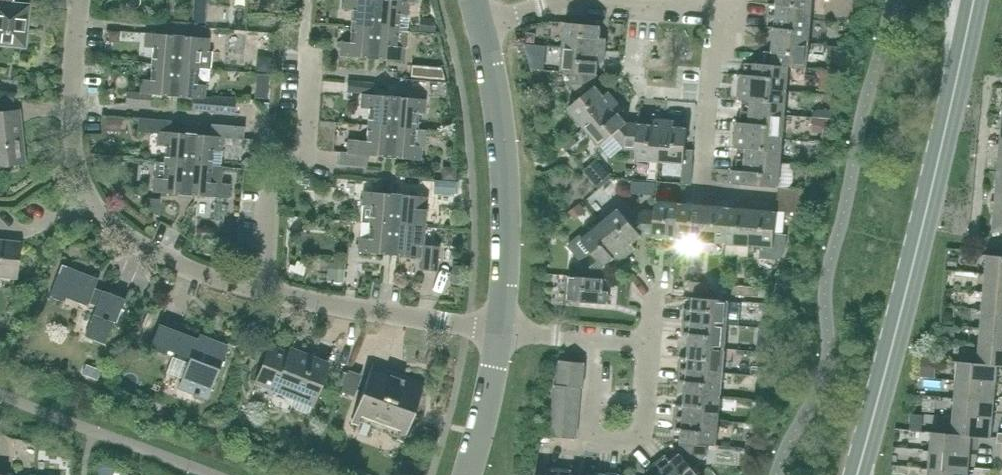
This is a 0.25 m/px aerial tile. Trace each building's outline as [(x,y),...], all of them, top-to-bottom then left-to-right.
[(24,46),(28,6),(6,4),(6,0),(0,0),(0,43),(24,46)] [(377,0),(344,0),(344,9),(352,10),(351,26),(374,28),(377,0)] [(409,1),(402,0),(377,0),(374,28),(397,30),(399,14),(407,15),(409,1)] [(813,0),(777,0),(776,4),(768,3),(767,16),(811,20),(813,0)] [(809,44),(811,20),(767,16),(766,28),(774,29),(773,41),(809,44)] [(600,38),(601,26),(566,23),(563,47),(605,51),(606,39),(600,38)] [(372,59),(374,28),(351,26),(350,42),(341,41),(340,56),(372,59)] [(396,46),(397,30),(374,28),(372,59),(403,61),(405,47),(396,46)] [(175,66),(177,35),(145,33),(144,47),(153,48),(152,64),(175,66)] [(208,51),(209,38),(177,35),(175,66),(210,69),(211,51),(208,51)] [(807,68),(809,44),(773,41),(772,52),(764,51),(763,64),(789,67),(807,68)] [(535,54),(536,45),(527,44),(526,53),(535,54)] [(604,63),(605,51),(563,47),(561,72),(571,72),(597,74),(598,62),(604,63)] [(850,52),(842,52),(841,68),(849,69),(850,52)] [(789,67),(763,64),(745,63),(744,75),(740,74),(739,87),(787,91),(789,67)] [(172,96),(175,66),(152,64),(150,80),(141,79),(140,93),(127,92),(126,104),(150,106),(151,94),(172,96)] [(208,85),(210,69),(175,66),(172,96),(192,98),(191,110),(234,113),(235,100),(204,97),(205,85),(208,85)] [(435,79),(436,67),(421,66),(420,78),(435,79)] [(596,86),(597,74),(571,72),(570,83),(582,97),(568,109),(584,128),(616,100),(609,91),(604,95),(596,86)] [(377,95),(378,83),(352,81),(351,93),(361,94),(360,108),(369,109),(367,125),(391,127),(393,96),(377,95)] [(785,115),(787,91),(739,87),(738,100),(742,100),(741,111),(785,115)] [(424,114),(425,99),(393,96),(391,127),(414,129),(415,113),(424,114)] [(619,114),(624,110),(616,100),(584,128),(600,146),(614,135),(625,149),(636,150),(637,150),(639,124),(627,123),(619,114)] [(0,113),(0,165),(24,162),(18,111),(0,113)] [(783,139),(785,115),(741,111),(740,122),(736,122),(735,135),(783,139)] [(170,132),(171,120),(138,117),(137,129),(158,131),(157,145),(165,146),(164,162),(187,164),(190,134),(170,132)] [(660,162),(664,120),(652,119),(651,125),(639,124),(637,150),(636,150),(635,159),(660,162)] [(675,127),(676,121),(664,120),(660,162),(692,164),(693,150),(686,150),(687,128),(675,127)] [(244,127),(238,127),(211,124),(210,135),(190,134),(187,164),(210,166),(211,165),(212,150),(221,151),(222,138),(243,140),(244,127)] [(388,157),(391,127),(367,125),(366,141),(347,139),(346,153),(339,152),(338,165),(362,167),(363,155),(388,157)] [(412,145),(414,129),(391,127),(388,157),(420,160),(421,146),(412,145)] [(440,156),(442,134),(433,133),(431,155),(440,156)] [(781,163),(783,139),(735,135),(734,148),(738,148),(737,159),(781,163)] [(596,159),(585,168),(599,185),(610,176),(596,159)] [(779,187),(781,163),(737,159),(736,170),(732,170),(731,183),(779,187)] [(801,178),(800,160),(783,160),(783,178),(801,178)] [(185,195),(187,164),(164,162),(163,178),(154,178),(153,192),(185,195)] [(211,165),(210,166),(187,164),(185,195),(228,198),(230,184),(221,183),(223,166),(211,165)] [(453,194),(455,173),(443,172),(442,181),(434,180),(433,192),(453,194)] [(375,192),(376,181),(359,179),(358,191),(363,191),(362,205),(371,206),(369,222),(393,224),(395,194),(375,192)] [(803,202),(803,190),(779,187),(778,200),(803,202)] [(424,227),(427,197),(395,194),(393,224),(424,227)] [(159,199),(147,198),(146,210),(158,216),(159,199)] [(802,213),(803,202),(778,200),(777,212),(802,213)] [(677,245),(680,203),(656,201),(655,211),(656,211),(654,237),(666,238),(665,244),(677,245)] [(704,206),(681,203),(680,203),(677,245),(678,245),(677,251),(700,253),(701,242),(704,206)] [(728,208),(717,207),(704,206),(701,242),(725,243),(728,208)] [(644,210),(630,222),(619,208),(600,224),(627,256),(636,249),(632,244),(642,236),(654,237),(656,211),(655,211),(644,210)] [(749,246),(752,210),(728,208),(725,243),(749,246)] [(774,248),(777,212),(752,210),(749,246),(774,248)] [(390,255),(393,224),(369,222),(368,238),(359,238),(358,252),(390,255)] [(423,245),(424,227),(393,224),(390,255),(421,257),(420,269),(437,271),(439,247),(423,245)] [(618,264),(627,256),(600,224),(581,240),(593,254),(579,266),(578,276),(578,277),(604,279),(605,267),(614,259),(618,264)] [(229,248),(230,240),(222,239),(221,247),(229,248)] [(13,276),(12,279),(14,279),(17,244),(0,242),(0,275),(13,276)] [(986,255),(985,273),(1001,275),(1001,256),(986,255)] [(343,275),(344,264),(329,263),(328,274),(343,275)] [(95,287),(98,279),(61,264),(49,297),(64,302),(66,298),(87,306),(89,303),(96,306),(85,336),(105,344),(113,322),(116,323),(125,299),(95,287)] [(457,284),(458,273),(451,272),(449,283),(457,284)] [(985,273),(983,291),(1001,293),(1001,275),(985,273)] [(578,277),(578,276),(568,276),(566,300),(608,304),(609,292),(603,291),(604,279),(578,277)] [(697,291),(698,283),(685,281),(684,290),(697,291)] [(710,292),(711,284),(698,283),(697,291),(710,292)] [(745,295),(746,286),(733,285),(732,294),(745,295)] [(758,296),(758,288),(746,286),(745,295),(758,296)] [(983,291),(982,310),(1001,311),(1001,293),(983,291)] [(727,325),(729,300),(693,297),(692,309),(684,309),(683,321),(727,325)] [(982,310),(980,328),(1001,329),(1001,311),(982,310)] [(725,349),(727,325),(683,321),(682,334),(690,334),(689,346),(725,349)] [(215,343),(212,346),(158,325),(149,348),(165,354),(167,351),(189,360),(180,381),(179,383),(180,385),(180,387),(181,388),(183,390),(184,391),(207,399),(227,346),(219,343),(218,342),(217,342),(216,342),(215,343)] [(956,327),(944,326),(943,340),(955,341),(956,327)] [(980,328),(979,346),(1001,348),(1001,329),(980,328)] [(747,344),(745,366),(766,368),(768,346),(747,344)] [(723,373),(725,349),(689,346),(688,357),(680,357),(679,369),(723,373)] [(979,346),(977,363),(977,364),(997,365),(997,366),(1001,367),(1001,348),(979,346)] [(290,350),(289,354),(270,347),(256,383),(312,404),(327,364),(290,350)] [(584,376),(585,363),(559,360),(558,374),(584,376)] [(977,364),(977,363),(957,361),(956,380),(996,383),(997,366),(997,365),(977,364)] [(721,397),(723,373),(679,369),(678,382),(686,382),(685,394),(721,397)] [(399,436),(417,385),(376,370),(367,393),(362,391),(352,419),(357,421),(357,420),(399,436)] [(583,388),(584,376),(558,374),(557,385),(557,386),(581,388),(583,388)] [(995,401),(996,383),(956,380),(954,398),(995,401)] [(557,386),(557,385),(555,385),(554,398),(580,400),(581,388),(557,386)] [(719,421),(721,397),(685,394),(684,405),(676,404),(675,417),(719,421)] [(579,413),(580,400),(554,398),(553,410),(579,413)] [(993,419),(995,401),(954,398),(953,416),(993,419)] [(577,425),(579,413),(553,410),(552,423),(577,425)] [(992,438),(993,419),(953,416),(951,434),(974,436),(974,437),(992,438)] [(717,445),(719,421),(675,417),(674,430),(682,430),(681,442),(707,444),(717,445)] [(576,439),(577,425),(552,423),(550,436),(576,439)] [(974,436),(951,434),(931,432),(930,450),(973,454),(974,437),(974,436)] [(707,444),(681,442),(680,453),(671,461),(666,455),(656,463),(667,474),(699,474),(692,467),(706,455),(707,444)] [(971,472),(973,454),(930,450),(928,468),(971,472)] [(656,463),(647,471),(650,474),(667,474),(656,463)]
